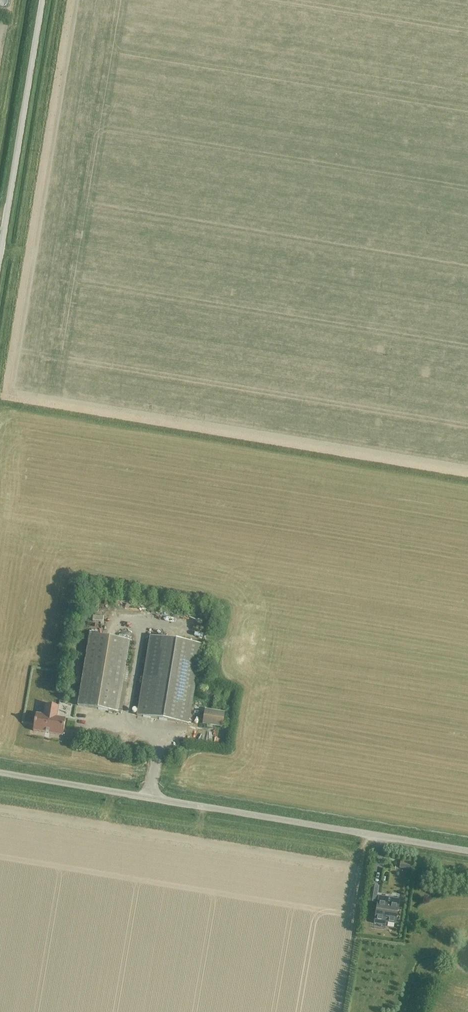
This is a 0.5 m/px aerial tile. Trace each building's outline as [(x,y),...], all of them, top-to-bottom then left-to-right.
[(98,595),(97,603),(106,605),(108,598),(98,595)] [(90,635),(78,706),(117,713),(129,641),(90,635)] [(150,636),(137,716),(188,724),(190,724),(191,721),(189,721),(202,645),(150,636)] [(199,692),(207,699),(213,692),(205,685),(199,692)] [(76,713),(77,699),(66,699),(66,713),(76,713)] [(194,700),(191,719),(196,720),(200,701),(194,700)] [(63,736),(65,719),(57,717),(58,707),(45,705),(44,715),(36,714),(33,731),(63,736)] [(207,727),(212,728),(213,725),(222,727),(225,713),(205,710),(202,724),(207,725),(207,727)] [(408,857),(397,855),(397,862),(407,864),(408,857)] [(378,888),(371,887),(368,902),(375,903),(378,888)] [(398,907),(377,903),(374,919),(386,921),(385,923),(395,925),(398,907)]
